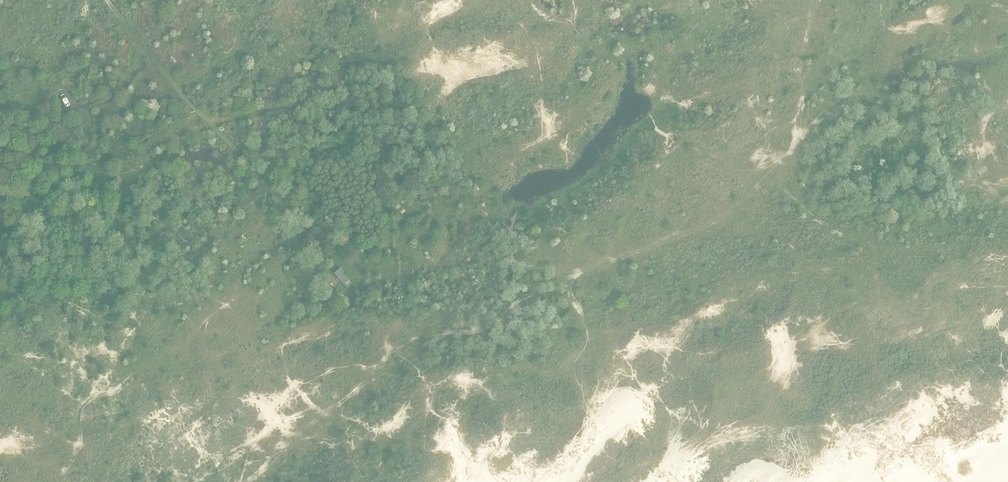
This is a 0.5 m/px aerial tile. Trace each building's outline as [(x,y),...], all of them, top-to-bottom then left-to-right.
[(10,133),(11,121),(2,120),(1,132),(10,133)] [(14,185),(0,183),(0,190),(7,191),(5,205),(11,206),(14,185)] [(351,282),(338,268),(334,272),(347,286),(351,282)]
